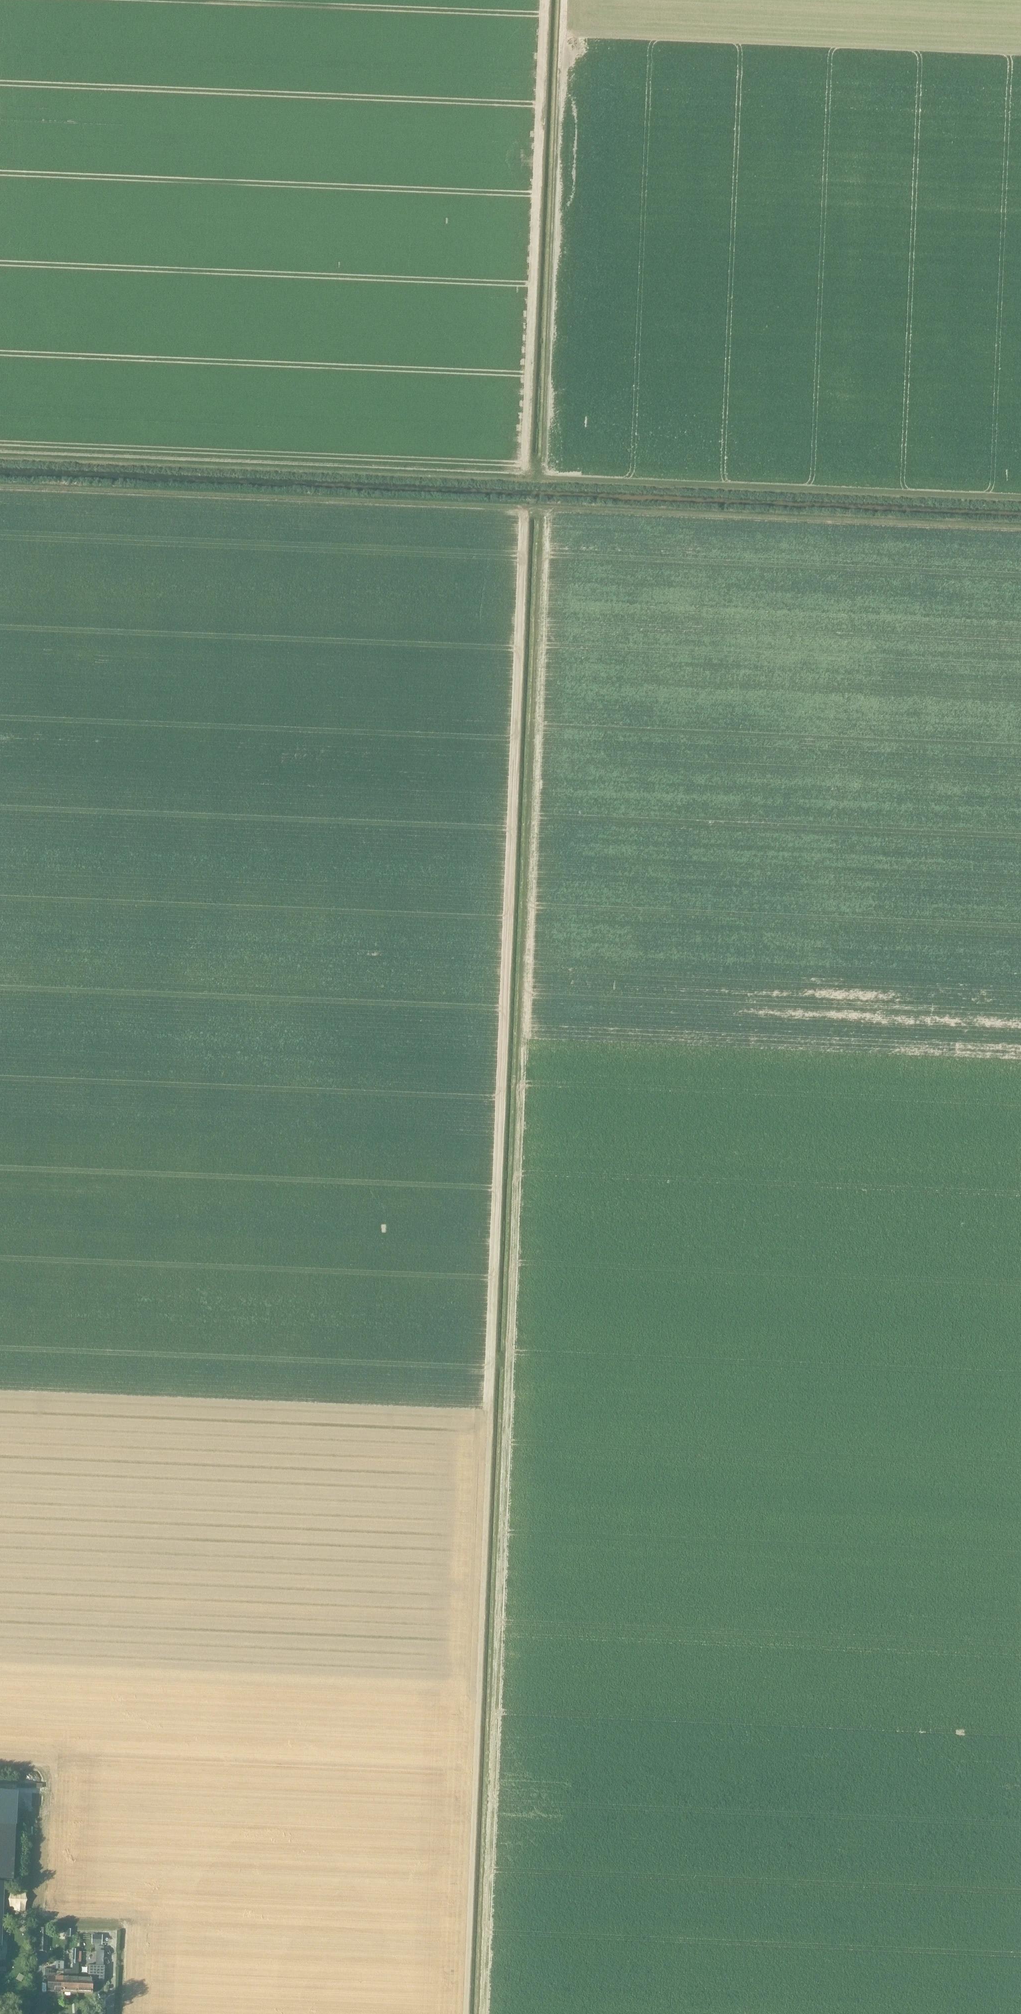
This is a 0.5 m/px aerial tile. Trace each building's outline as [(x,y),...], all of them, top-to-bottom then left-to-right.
[(16,1826),(7,1826),(7,1824),(0,1824),(0,1880),(14,1880),(16,1826)] [(47,1937),(40,1936),(36,1936),(35,1951),(47,1951),(47,1937)] [(78,1978),(79,1963),(78,1963),(78,1949),(72,1949),(72,1963),(73,1963),(72,1970),(64,1970),(63,1992),(77,1993),(78,1978)] [(78,1978),(77,1993),(92,1993),(92,1994),(93,1981),(104,1981),(105,1966),(88,1965),(88,1978),(78,1978)] [(63,1992),(64,1970),(45,1969),(45,1979),(48,1979),(48,1992),(49,1992),(63,1992)]
